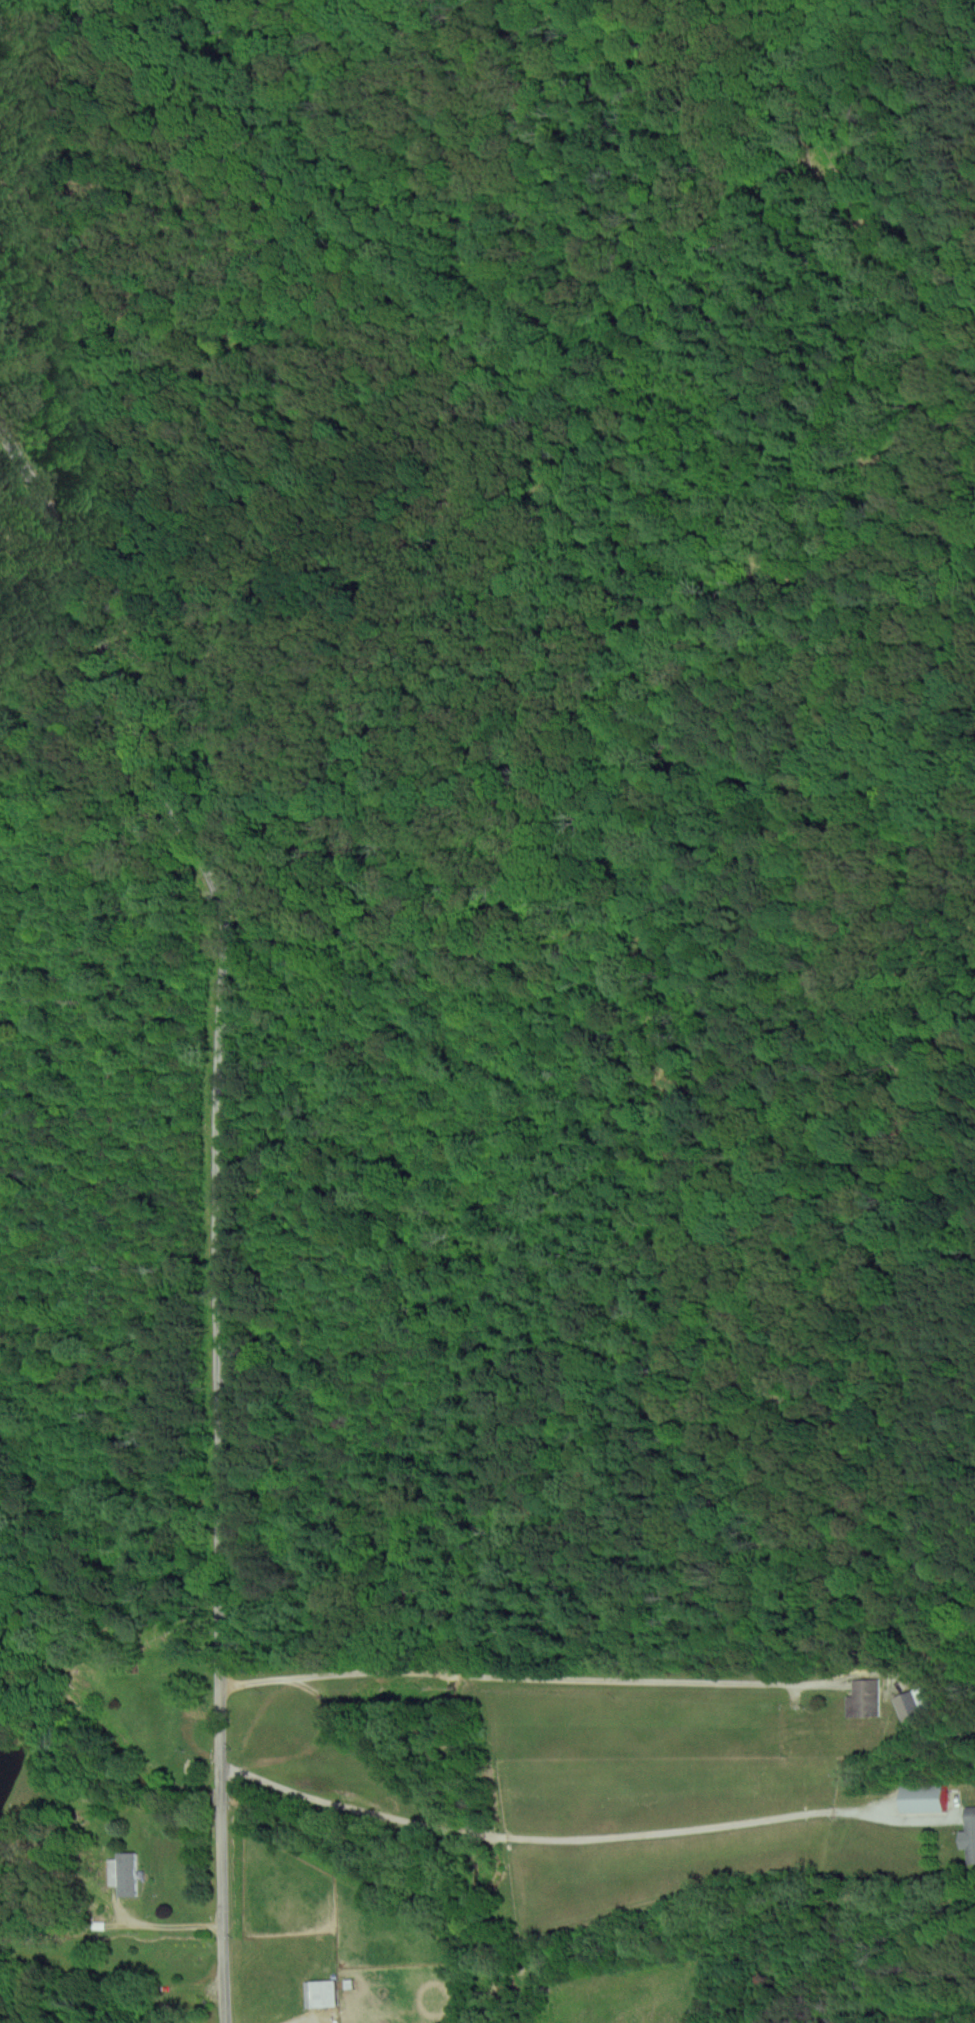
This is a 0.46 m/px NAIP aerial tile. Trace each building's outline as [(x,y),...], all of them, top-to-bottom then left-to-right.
[(849,1716),(880,1716),(879,1678),(852,1679),(853,1695),(848,1695),(849,1716)] [(926,1710),(914,1687),(893,1698),(905,1721),(926,1710)] [(904,1813),(952,1811),(951,1786),(903,1787),(904,1813)] [(111,1886),(120,1885),(121,1897),(142,1896),(140,1852),(120,1853),(120,1868),(110,1869),(111,1886)] [(341,1980),(308,1981),(308,2008),(342,2008),(341,1980)]
